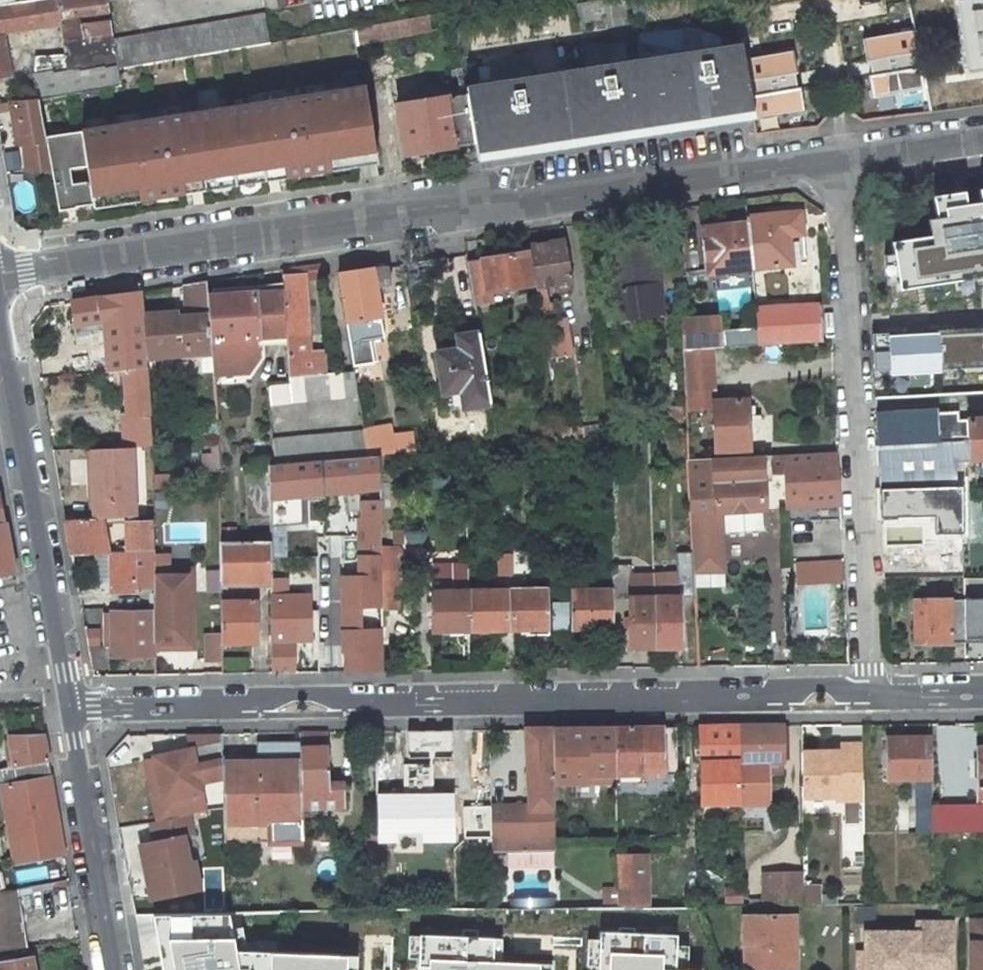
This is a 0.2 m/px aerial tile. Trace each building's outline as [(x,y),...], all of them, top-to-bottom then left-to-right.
[(0,5),(0,79),(10,78),(1,31),(61,21),(66,57),(37,60),(34,77),(39,99),(120,84),(118,69),(114,40),(107,1),(107,0),(29,0),(13,2),(0,5)] [(960,49),(982,44),(982,0),(953,0),(960,49)] [(564,10),(563,6),(534,10),(535,15),(564,10)] [(452,11),(417,17),(420,33),(455,26),(452,11)] [(265,14),(114,40),(118,69),(270,43),(265,14)] [(417,17),(355,27),(358,44),(420,33),(417,17)] [(913,20),(863,30),(866,56),(919,46),(913,20)] [(457,40),(468,27),(455,29),(457,40)] [(475,143),(478,160),(753,118),(741,44),(721,46),(719,37),(698,30),(684,27),(684,28),(680,51),(639,43),(640,59),(628,61),(625,43),(583,43),(587,67),(533,76),(530,52),(524,53),(489,64),(492,82),(465,86),(466,94),(475,143)] [(638,32),(639,43),(680,51),(684,28),(638,32)] [(799,66),(794,47),(749,56),(753,74),(799,66)] [(920,57),(869,68),(874,98),(926,90),(928,90),(920,57)] [(803,80),(755,88),(760,115),(808,106),(803,80)] [(364,87),(128,125),(139,191),(140,198),(205,188),(204,180),(265,171),(266,178),(328,168),(327,161),(354,157),(355,164),(376,161),(364,87)] [(428,92),(417,94),(419,102),(429,100),(428,92)] [(475,143),(466,94),(429,100),(419,102),(397,105),(405,154),(426,151),(437,149),(475,143)] [(934,112),(970,109),(969,97),(933,100),(934,112)] [(30,170),(51,168),(47,146),(39,99),(12,100),(20,143),(27,142),(30,170)] [(83,140),(47,146),(51,168),(59,209),(93,204),(92,198),(139,191),(128,125),(82,133),(83,140)] [(437,149),(426,151),(428,159),(438,157),(437,149)] [(355,164),(354,157),(327,161),(328,168),(329,171),(355,167),(355,164)] [(267,181),(266,178),(265,171),(204,180),(205,188),(206,190),(267,181)] [(897,282),(982,268),(982,183),(936,192),(941,230),(890,238),(897,282)] [(139,191),(92,198),(93,204),(94,208),(140,200),(140,198),(139,191)] [(802,234),(800,212),(746,217),(747,224),(752,269),(800,264),(797,234),(802,234)] [(752,269),(747,224),(704,228),(708,274),(752,269)] [(545,285),(569,281),(562,242),(531,247),(541,316),(555,313),(552,302),(549,303),(545,285)] [(616,320),(660,312),(651,244),(607,251),(616,320)] [(534,285),(529,251),(468,261),(475,306),(494,303),(493,292),(534,285)] [(318,272),(317,265),(282,269),(282,275),(305,274),(318,272)] [(374,340),(384,338),(376,287),(390,285),(387,267),(339,274),(353,366),(378,362),(374,340)] [(324,352),(309,353),(305,274),(282,275),(283,283),(286,336),(289,378),(326,374),(324,352)] [(184,285),(186,317),(178,318),(178,316),(175,313),(143,316),(146,358),(212,353),(208,297),(208,282),(184,285)] [(258,337),(286,336),(283,283),(253,286),(254,292),(208,297),(212,353),(212,357),(212,361),(256,358),(258,337)] [(143,316),(141,292),(103,298),(108,372),(125,370),(146,367),(146,358),(143,316)] [(822,341),(820,304),(758,308),(759,326),(760,345),(822,341)] [(982,372),(982,314),(887,319),(894,377),(982,372)] [(566,332),(564,318),(542,321),(544,335),(566,332)] [(722,347),(720,318),(681,320),(682,349),(710,347),(722,347)] [(738,346),(760,345),(759,326),(737,328),(738,346)] [(725,347),(738,346),(737,328),(723,329),(725,347)] [(548,358),(572,354),(569,331),(566,332),(544,335),(548,358)] [(491,403),(479,333),(448,338),(450,352),(436,354),(445,411),(491,403)] [(713,392),(710,347),(682,349),(684,394),(685,410),(713,408),(715,451),(750,450),(749,434),(748,416),(748,401),(716,402),(716,391),(713,392)] [(203,373),(213,372),(212,361),(212,357),(201,358),(203,373)] [(131,447),(152,446),(146,367),(125,370),(128,413),(123,414),(125,447),(131,447)] [(358,397),(354,371),(326,374),(289,378),(289,383),(268,385),(270,405),(358,397)] [(958,419),(958,412),(876,416),(879,488),(962,486),(969,485),(968,461),(966,419),(958,419)] [(760,416),(748,416),(749,434),(761,433),(760,416)] [(966,419),(968,461),(982,460),(982,418),(966,419)] [(395,452),(391,425),(363,430),(363,431),(368,457),(380,456),(395,452)] [(599,426),(584,428),(559,430),(560,440),(610,435),(609,429),(599,429),(599,426)] [(368,457),(363,431),(273,439),(276,465),(368,457)] [(628,446),(627,433),(612,435),(611,435),(611,448),(628,446)] [(135,516),(131,447),(125,447),(122,448),(91,449),(94,518),(100,518),(128,517),(135,516)] [(202,473),(220,472),(218,447),(212,447),(212,454),(201,455),(202,473)] [(837,452),(782,454),(783,474),(785,514),(840,511),(837,452)] [(688,459),(691,513),(716,511),(716,512),(764,509),(762,476),(783,474),(782,454),(688,459)] [(381,548),(381,489),(380,456),(368,457),(276,465),(269,465),(270,520),(271,526),(360,518),(360,576),(342,576),(343,673),(382,672),(382,610),(381,570),(381,548)] [(270,520),(269,465),(245,468),(246,521),(270,520)] [(963,555),(962,486),(879,488),(881,517),(927,516),(928,556),(963,555)] [(964,488),(964,501),(982,501),(982,487),(964,488)] [(692,540),(717,538),(716,512),(716,511),(691,513),(692,540)] [(152,548),(151,522),(135,522),(135,516),(128,517),(129,549),(152,548)] [(106,553),(100,518),(94,518),(65,520),(71,556),(96,555),(106,554),(106,553)] [(12,563),(4,522),(3,522),(0,523),(0,565),(12,563)] [(720,556),(719,538),(717,538),(692,540),(693,553),(693,558),(720,556)] [(311,610),(311,595),(287,595),(287,577),(274,578),(274,573),(293,573),(293,568),(323,568),(323,551),(311,551),(311,540),(271,539),(271,541),(272,583),(270,583),(271,642),(272,674),(298,674),(298,664),(294,664),(294,641),(318,640),(318,610),(311,610)] [(272,583),(271,541),(220,542),(221,583),(270,583),(272,583)] [(403,569),(403,555),(399,548),(381,548),(381,570),(399,569),(403,569)] [(533,574),(534,548),(512,548),(511,554),(498,554),(497,574),(533,574)] [(155,551),(109,553),(110,589),(154,587),(155,577),(155,570),(155,551)] [(97,590),(110,589),(109,553),(106,553),(106,554),(96,555),(97,590)] [(680,598),(695,598),(694,568),(693,558),(693,553),(677,554),(679,598),(680,598)] [(721,567),(720,556),(693,558),(694,568),(700,568),(721,567)] [(839,557),(793,560),(796,612),(784,613),(786,640),(844,636),(839,557)] [(12,563),(0,565),(0,576),(14,574),(12,563)] [(631,568),(613,568),(613,591),(613,599),(629,599),(630,647),(655,647),(653,598),(653,577),(631,578),(631,568)] [(156,642),(156,649),(194,648),(192,569),(155,570),(155,577),(187,577),(188,641),(156,642)] [(382,610),(399,610),(399,569),(381,570),(382,610)] [(468,592),(468,569),(433,570),(434,593),(468,592)] [(187,577),(155,577),(154,587),(153,598),(153,612),(154,642),(156,642),(188,641),(187,577)] [(549,641),(548,591),(468,592),(468,629),(520,629),(521,642),(549,641)] [(613,599),(613,591),(574,592),(574,628),(614,628),(613,599)] [(468,629),(468,592),(434,593),(432,593),(432,630),(468,629)] [(655,647),(681,646),(680,598),(679,598),(653,598),(655,647)] [(916,644),(965,643),(964,607),(964,599),(915,600),(916,644)] [(221,643),(256,643),(255,602),(221,602),(221,634),(221,643)] [(569,631),(569,603),(553,603),(553,631),(569,631)] [(982,643),(982,607),(964,607),(965,643),(982,643)] [(154,642),(153,612),(111,611),(111,612),(112,647),(112,657),(156,656),(156,649),(156,642),(154,642)] [(103,647),(112,647),(111,612),(103,612),(103,647)] [(88,647),(98,646),(99,629),(85,630),(88,647)] [(221,634),(205,635),(205,662),(221,662),(221,643),(221,634)] [(187,663),(186,649),(162,650),(163,665),(187,663)] [(222,656),(222,670),(246,670),(246,656),(222,656)] [(847,725),(802,725),(803,758),(817,758),(848,758),(847,725)] [(702,777),(740,776),(739,726),(701,727),(701,744),(702,761),(702,777)] [(739,726),(740,776),(741,802),(768,802),(768,772),(768,761),(784,761),(784,726),(739,726)] [(615,775),(678,774),(677,727),(615,728),(615,775)] [(570,729),(553,729),(554,774),(552,774),(552,784),(616,783),(615,775),(615,728),(585,728),(585,745),(580,744),(580,740),(570,740),(570,729)] [(492,850),(554,849),(552,784),(552,774),(554,774),(553,729),(527,729),(529,807),(508,807),(508,806),(491,806),(492,850)] [(578,729),(570,729),(570,740),(580,740),(581,740),(581,736),(578,736),(578,729)] [(433,759),(451,759),(451,730),(432,731),(433,759)] [(343,783),(327,784),(326,732),(300,732),(300,743),(302,808),(343,807),(343,783)] [(223,763),(222,733),(189,734),(192,750),(154,757),(155,760),(166,821),(190,816),(223,810),(223,763)] [(14,768),(47,762),(43,735),(9,736),(13,758),(14,768)] [(932,778),(932,738),(888,738),(888,778),(922,778),(922,782),(931,782),(931,778),(932,778)] [(257,763),(223,763),(223,810),(224,843),(302,842),(302,808),(300,743),(257,743),(257,763)] [(931,807),(932,833),(982,832),(982,749),(978,749),(979,807),(931,807)] [(13,758),(0,760),(0,768),(0,769),(14,768),(13,758)] [(817,783),(817,758),(803,758),(803,783),(817,783)] [(166,821),(155,760),(145,761),(156,822),(166,821)] [(768,772),(784,772),(784,761),(768,761),(768,772)] [(56,810),(47,762),(14,768),(0,769),(0,787),(0,788),(1,789),(6,818),(56,810)] [(922,782),(916,783),(916,833),(932,833),(931,807),(931,782),(922,782)] [(453,796),(377,796),(377,841),(396,840),(395,831),(421,830),(421,840),(454,840),(454,838),(454,813),(453,796)] [(14,862),(63,853),(56,810),(6,818),(14,862)] [(454,838),(490,837),(490,812),(454,813),(454,838)] [(149,823),(153,842),(139,845),(149,899),(199,891),(194,863),(189,864),(184,838),(194,836),(190,816),(166,821),(156,822),(149,823)] [(593,816),(579,816),(579,828),(593,828),(593,816)] [(345,841),(345,850),(358,850),(358,841),(345,841)] [(617,893),(617,908),(647,908),(646,857),(617,857),(617,893)] [(784,875),(785,906),(795,906),(803,906),(803,874),(784,875)] [(763,892),(763,906),(785,906),(784,875),(778,875),(777,876),(778,891),(764,892),(763,892)] [(778,891),(777,876),(763,877),(764,892),(778,891)] [(16,890),(0,893),(0,951),(25,947),(16,890)] [(617,908),(617,893),(602,893),(602,908),(617,908)] [(795,952),(795,906),(785,906),(763,906),(743,907),(744,952),(751,952),(751,969),(775,969),(789,969),(788,952),(795,952)] [(154,915),(162,969),(357,969),(358,956),(347,956),(261,951),(236,949),(228,915),(154,915)] [(972,915),(972,969),(982,969),(982,915),(972,915)] [(866,927),(866,949),(866,969),(952,969),(952,918),(916,918),(916,928),(866,927)] [(600,932),(598,969),(676,969),(678,934),(600,932)] [(421,935),(418,969),(551,969),(551,965),(493,961),(493,938),(421,935)] [(866,949),(858,949),(858,969),(866,969),(866,949)] [(31,958),(0,963),(0,969),(33,969),(31,958)]
